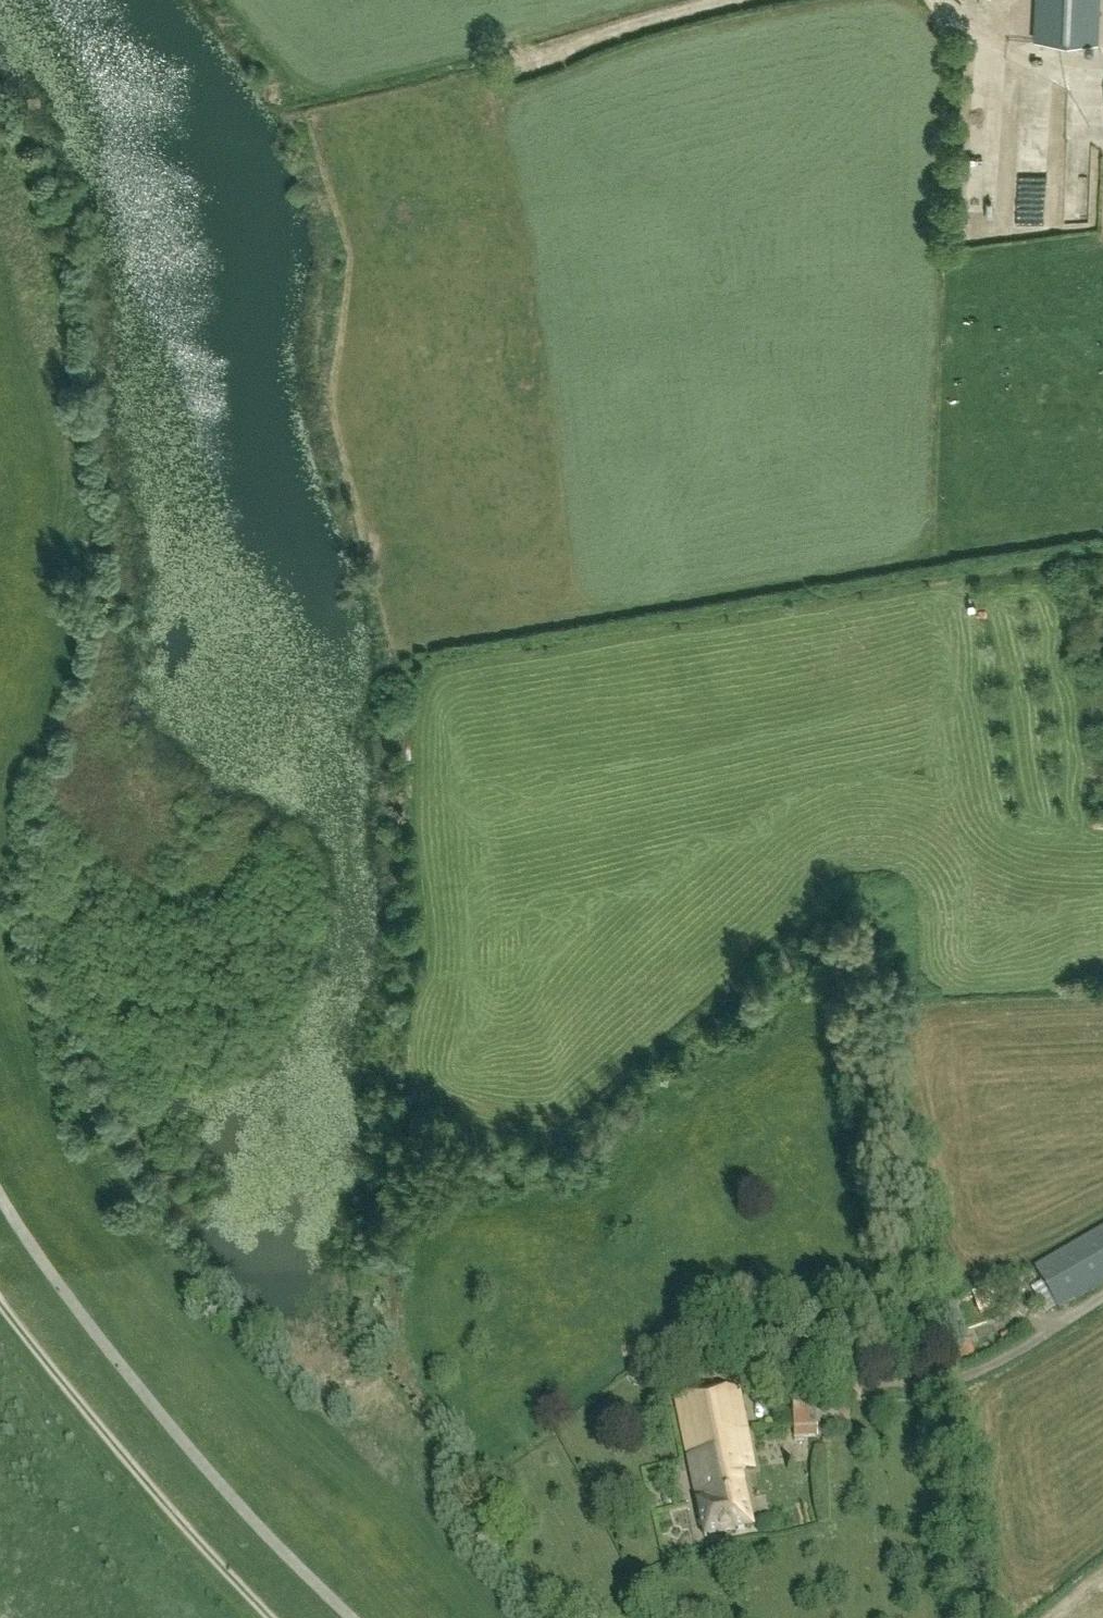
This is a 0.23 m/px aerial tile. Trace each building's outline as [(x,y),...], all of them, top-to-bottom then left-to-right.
[(1099,0),(1037,0),(1036,40),(1097,43),(1099,0)] [(1102,1284),(1102,1231),(1037,1271),(1060,1310),(1102,1284)] [(753,1467),(738,1388),(677,1400),(704,1537),(751,1528),(740,1470),(753,1467)] [(836,1390),(792,1393),(794,1429),(839,1426),(836,1390)]
